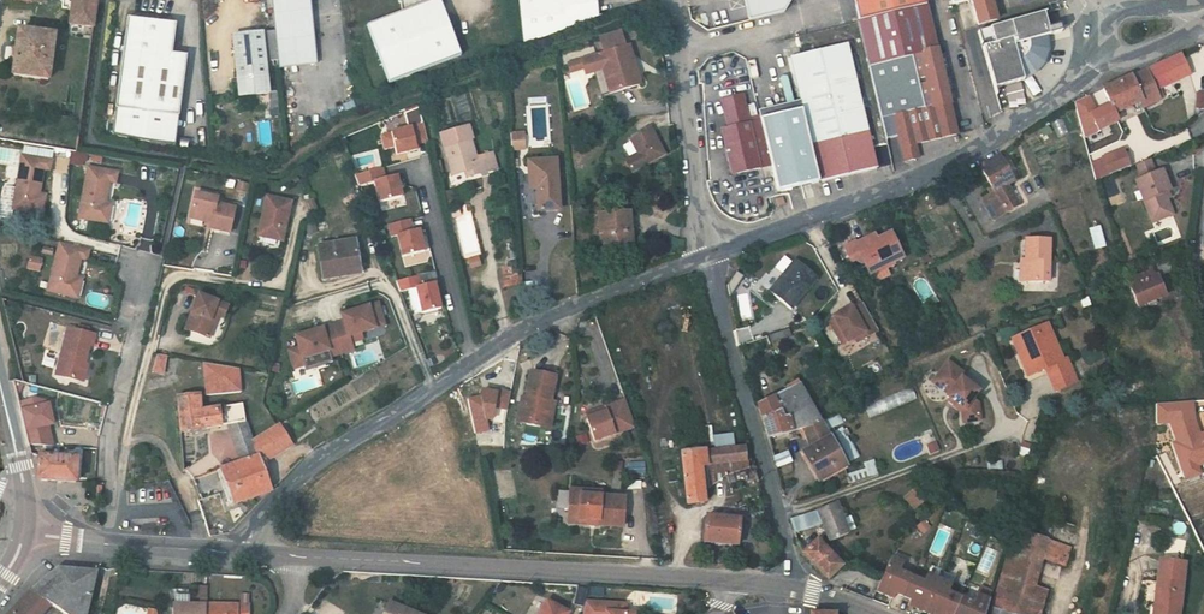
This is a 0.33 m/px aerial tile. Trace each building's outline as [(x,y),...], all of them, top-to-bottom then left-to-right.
[(99,0),(74,0),(72,22),(96,24),(99,0)] [(279,67),(318,63),(311,0),(272,0),(279,67)] [(389,83),(460,56),(439,0),(399,0),(399,3),(401,3),(402,13),(367,26),(389,83)] [(524,45),(570,28),(567,1),(574,0),(519,0),(524,45)] [(567,1),(570,28),(599,17),(597,0),(574,0),(567,1)] [(859,21),(927,5),(926,0),(854,0),(859,21)] [(980,22),(1000,17),(995,0),(974,0),(980,22)] [(859,21),(869,66),(913,56),(939,50),(929,5),(859,21)] [(1047,14),(982,33),(998,90),(1028,84),(1025,75),(1037,71),(1045,62),(1048,50),(1047,38),(1054,36),(1047,14)] [(130,19),(114,132),(176,141),(186,73),(171,71),(173,56),(177,26),(130,19)] [(56,33),(21,28),(15,73),(50,77),(56,33)] [(621,29),(599,34),(604,52),(625,46),(621,29)] [(233,36),(240,96),(270,92),(263,33),(233,36)] [(771,116),(769,111),(763,113),(764,119),(774,163),(779,187),(878,164),(850,42),(794,55),(805,108),(771,116)] [(626,46),(634,73),(637,72),(629,45),(626,46)] [(613,90),(640,83),(637,72),(634,73),(626,46),(625,46),(604,52),(585,57),(589,71),(606,67),(613,90)] [(1127,76),(1104,87),(1112,103),(1116,111),(1141,98),(1145,105),(1161,97),(1160,96),(1156,88),(1160,86),(1191,71),(1180,49),(1170,53),(1153,62),(1127,76)] [(939,50),(913,56),(919,82),(945,76),(939,50)] [(173,56),(171,71),(186,73),(188,58),(173,56)] [(869,66),(885,133),(899,130),(900,130),(896,115),(925,109),(919,82),(913,56),(869,66)] [(945,76),(919,82),(925,109),(951,103),(945,76)] [(1160,86),(1156,88),(1160,96),(1164,94),(1160,86)] [(1196,103),(1203,104),(1203,89),(1197,88),(1196,103)] [(764,119),(763,113),(750,116),(745,92),(725,96),(731,124),(723,127),(734,171),(762,166),(752,122),(764,119)] [(1097,110),(1090,94),(1076,101),(1085,136),(1120,119),(1116,111),(1112,103),(1097,110)] [(899,130),(899,131),(955,118),(951,103),(925,109),(896,115),(900,130),(899,130)] [(955,118),(899,131),(906,161),(924,157),(921,143),(959,134),(955,118)] [(752,122),(762,166),(774,163),(764,119),(752,122)] [(413,126),(393,131),(398,153),(419,148),(418,143),(429,140),(425,121),(412,124),(413,126)] [(647,138),(656,133),(650,122),(641,127),(643,131),(647,138)] [(1052,130),(1049,125),(1041,130),(1045,135),(1052,130)] [(470,126),(441,133),(452,174),(467,169),(469,176),(499,166),(494,150),(476,154),(471,139),(473,137),(470,126)] [(626,157),(633,170),(666,152),(656,133),(647,138),(643,131),(631,137),(639,150),(626,157)] [(527,132),(514,133),(515,149),(528,148),(527,132)] [(1125,146),(1092,162),(1097,179),(1133,163),(1125,146)] [(50,159),(19,154),(11,205),(36,209),(42,169),(48,170),(50,159)] [(1015,180),(1000,154),(979,165),(991,185),(1007,212),(1020,204),(1008,183),(1015,180)] [(895,160),(892,163),(894,175),(907,171),(906,167),(907,162),(905,160),(902,158),(898,157),(895,160)] [(1151,158),(1137,165),(1143,179),(1158,172),(1151,158)] [(558,161),(531,162),(532,180),(541,180),(543,209),(561,208),(558,161)] [(118,171),(89,165),(79,214),(109,219),(112,217),(115,205),(112,202),(106,201),(110,179),(117,180),(118,171)] [(384,166),(357,173),(363,187),(376,184),(380,202),(402,197),(397,175),(387,178),(384,166)] [(1143,179),(1137,181),(1155,222),(1175,214),(1168,199),(1166,193),(1169,192),(1172,190),(1163,170),(1158,172),(1143,179)] [(1007,212),(991,185),(987,188),(989,191),(981,197),(994,220),(1007,212)] [(0,218),(10,218),(11,189),(1,188),(0,218)] [(220,193),(196,188),(191,210),(214,215),(212,224),(231,228),(238,203),(219,200),(220,193)] [(292,198),(266,193),(258,231),(283,237),(292,198)] [(629,211),(600,215),(603,248),(632,245),(629,211)] [(413,217),(392,222),(394,232),(402,230),(407,251),(431,246),(426,225),(416,227),(413,217)] [(1095,249),(1103,247),(1098,226),(1089,228),(1095,249)] [(854,239),(843,244),(851,259),(861,255),(871,275),(890,266),(888,262),(903,255),(892,231),(876,239),(873,234),(855,242),(854,239)] [(357,237),(319,242),(324,275),(338,273),(337,270),(361,267),(357,237)] [(91,245),(62,238),(49,284),(72,291),(77,272),(82,254),(88,255),(91,245)] [(1051,239),(1027,238),(1026,280),(1051,281),(1051,239)] [(43,252),(31,249),(29,261),(40,263),(43,252)] [(479,257),(469,259),(471,267),(481,264),(479,257)] [(1132,273),(1135,280),(1150,273),(1153,280),(1159,278),(1175,271),(1169,257),(1132,273)] [(816,275),(795,258),(771,287),(792,305),(816,275)] [(519,271),(506,273),(507,283),(520,282),(519,271)] [(83,274),(77,272),(72,291),(78,292),(83,274)] [(422,272),(399,278),(403,289),(412,287),(418,285),(424,308),(424,310),(445,305),(438,279),(425,282),(422,272)] [(1136,286),(1132,288),(1140,307),(1148,303),(1156,300),(1166,296),(1159,278),(1153,280),(1150,273),(1135,280),(1134,280),(1136,286)] [(418,285),(412,287),(418,310),(424,308),(418,285)] [(227,303),(197,293),(187,327),(205,333),(213,311),(224,315),(227,303)] [(335,323),(343,351),(355,348),(352,340),(350,334),(362,331),(386,323),(379,301),(353,310),(354,313),(344,316),(345,320),(335,323)] [(882,331),(867,305),(857,311),(851,314),(850,311),(837,318),(839,321),(842,328),(837,331),(846,346),(851,343),(852,344),(859,340),(869,334),(871,338),(882,331)] [(69,320),(58,369),(82,374),(86,358),(90,339),(93,340),(96,327),(69,320)] [(839,321),(833,324),(837,331),(842,328),(839,321)] [(341,352),(343,351),(335,323),(323,327),(324,330),(316,333),(315,330),(297,335),(301,346),(291,349),(296,366),(307,363),(305,357),(314,354),(330,349),(332,355),(341,352)] [(1011,340),(1017,357),(1028,352),(1036,373),(1044,369),(1053,390),(1075,380),(1067,359),(1057,363),(1043,326),(1011,340)] [(350,334),(352,340),(364,337),(362,331),(350,334)] [(869,334),(859,340),(861,343),(871,338),(869,334)] [(314,354),(316,360),(332,355),(330,349),(314,354)] [(1025,378),(1036,373),(1028,352),(1017,357),(1025,378)] [(167,355),(158,353),(155,369),(164,372),(167,355)] [(205,360),(209,392),(243,389),(240,366),(205,360)] [(963,424),(980,421),(977,404),(972,400),(978,392),(961,380),(964,376),(947,363),(939,374),(946,380),(942,386),(950,392),(948,396),(946,398),(956,405),(963,410),(961,413),(963,424)] [(562,371),(537,365),(530,398),(525,398),(520,417),(544,422),(548,405),(554,405),(556,395),(562,371)] [(946,380),(939,374),(931,384),(948,396),(950,392),(942,386),(946,380)] [(788,395),(779,398),(787,414),(798,412),(805,427),(806,427),(822,423),(799,384),(786,389),(788,395)] [(485,387),(483,395),(470,398),(476,431),(489,428),(487,417),(493,418),(496,405),(509,408),(512,392),(499,389),(498,391),(491,389),(485,387)] [(202,390),(178,391),(183,426),(233,420),(249,418),(242,401),(204,404),(202,390)] [(23,398),(33,444),(57,444),(51,421),(55,420),(50,397),(38,393),(23,398)] [(637,420),(627,393),(610,398),(611,404),(592,410),(600,432),(637,420)] [(564,397),(556,395),(554,405),(548,405),(544,422),(557,424),(564,397)] [(779,398),(760,405),(763,418),(787,414),(779,398)] [(1193,418),(1192,402),(1156,404),(1156,422),(1170,422),(1178,443),(1173,444),(1182,471),(1196,466),(1203,463),(1203,434),(1199,436),(1193,418)] [(961,413),(963,410),(956,405),(954,408),(961,413)] [(798,412),(787,414),(794,430),(798,429),(805,427),(798,412)] [(787,414),(763,418),(769,435),(794,430),(787,414)] [(259,447),(256,434),(249,418),(233,420),(243,452),(259,447)] [(281,418),(256,434),(259,447),(260,449),(243,456),(249,480),(257,476),(260,490),(273,486),(263,460),(294,440),(281,418)] [(822,423),(806,427),(805,427),(814,448),(807,452),(819,477),(846,465),(822,423)] [(59,479),(81,479),(84,445),(67,444),(67,448),(64,447),(63,454),(61,454),(59,479)] [(748,444),(683,450),(690,501),(707,499),(703,465),(751,458),(748,444)] [(61,454),(42,453),(41,478),(59,479),(61,454)] [(260,490),(257,476),(249,480),(243,456),(227,462),(238,498),(260,490)] [(1196,466),(1182,471),(1186,479),(1199,474),(1196,466)] [(914,507),(930,493),(919,482),(905,495),(914,507)] [(574,486),(572,519),(595,519),(596,523),(626,525),(626,494),(601,492),(602,488),(574,486)] [(74,502),(59,489),(53,496),(68,510),(74,502)] [(842,509),(839,501),(819,507),(830,539),(858,529),(853,514),(844,517),(842,509)] [(820,523),(816,510),(791,519),(796,531),(820,523)] [(741,515),(709,513),(708,539),(740,541),(741,515)] [(595,529),(596,523),(595,519),(572,519),(571,528),(595,529)] [(1006,604),(1029,527),(1014,523),(992,599),(1006,604)] [(1045,550),(1050,534),(1029,527),(1006,604),(1028,611),(1036,582),(1045,550)] [(1050,534),(1045,550),(1066,558),(1072,541),(1050,534)] [(842,562),(820,537),(805,551),(827,576),(842,562)] [(903,559),(890,554),(876,587),(894,595),(896,589),(903,593),(912,573),(899,568),(903,559)] [(3,613),(38,613),(44,608),(50,613),(87,613),(102,561),(63,559),(34,582),(3,613)] [(1160,561),(1157,591),(1162,591),(1160,605),(1156,608),(1156,613),(1181,613),(1187,564),(1160,561)] [(924,578),(912,573),(903,593),(911,596),(908,601),(926,609),(940,575),(928,570),(924,578)] [(940,575),(926,609),(938,613),(945,613),(946,611),(953,613),(961,594),(949,589),(952,581),(940,575)] [(1036,582),(1028,611),(1037,613),(1046,584),(1036,582)] [(961,594),(953,613),(984,613),(989,598),(989,597),(992,588),(983,584),(979,586),(977,591),(973,599),(961,594)] [(387,613),(431,613),(432,612),(395,596),(387,613)] [(566,608),(543,597),(535,613),(563,613),(566,608)] [(585,598),(581,613),(633,613),(633,611),(625,611),(625,601),(585,598)] [(1037,613),(1028,611),(1006,604),(992,599),(988,613),(1037,613)] [(179,601),(177,613),(209,613),(210,604),(179,601)] [(210,604),(209,613),(250,613),(250,609),(210,604)]
